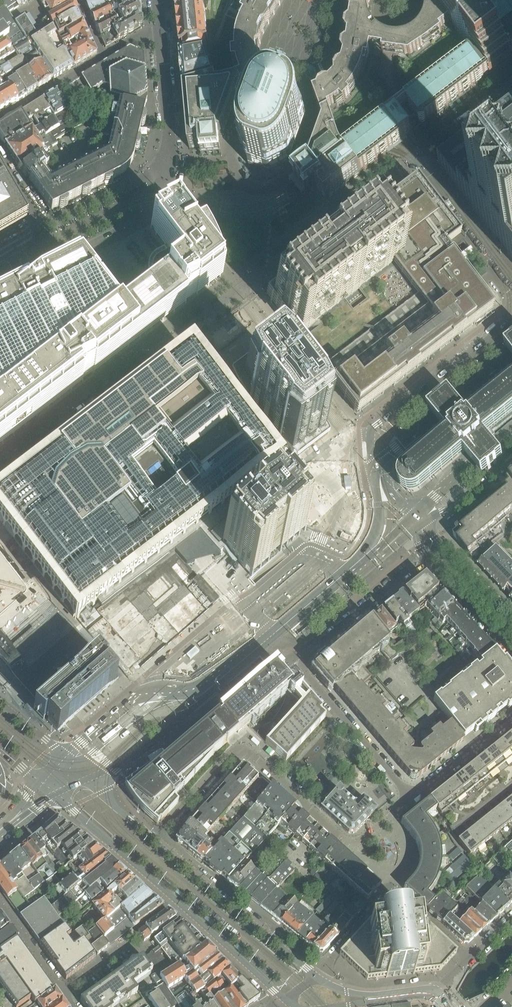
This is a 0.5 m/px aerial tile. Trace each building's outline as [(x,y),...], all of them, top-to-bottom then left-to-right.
[(4,8),(5,7),(7,10),(16,4),(14,0),(0,0),(0,2),(4,8)] [(73,0),(52,0),(45,4),(42,6),(48,17),(74,3),(73,0)] [(138,0),(84,0),(85,2),(89,14),(95,26),(139,3),(138,0)] [(176,12),(176,13),(177,13),(178,26),(179,34),(180,47),(184,47),(184,48),(185,53),(185,54),(205,50),(207,49),(207,43),(208,43),(204,0),(175,0),(176,12)] [(279,7),(268,0),(256,0),(254,3),(248,0),(235,0),(225,17),(242,25),(241,26),(240,28),(240,30),(239,32),(238,34),(238,36),(238,38),(237,40),(260,44),(261,41),(263,35),(266,30),(279,7)] [(346,35),(344,52),(342,60),(341,64),(340,68),(339,69),(336,75),(332,79),(328,84),(324,87),(321,89),(318,90),(313,92),(315,97),(322,117),(330,113),(330,115),(344,106),(347,104),(368,88),(379,80),(384,56),(397,58),(395,68),(451,25),(432,0),(424,0),(425,2),(425,3),(426,7),(426,11),(426,16),(424,21),(422,25),(419,29),(416,32),(412,35),(408,37),(403,39),(398,39),(393,39),(388,38),(384,36),(380,33),(376,30),(373,26),(371,22),(369,18),(369,13),(369,8),(369,6),(369,3),(371,0),(352,0),(346,35)] [(451,25),(474,55),(489,75),(490,76),(500,69),(499,68),(501,66),(502,66),(502,67),(511,59),(511,58),(511,57),(511,0),(432,0),(451,25)] [(54,26),(78,12),(74,3),(48,17),(41,21),(43,24),(47,30),(54,26)] [(100,37),(139,16),(140,16),(139,3),(95,26),(94,26),(100,37)] [(0,10),(0,25),(12,18),(7,10),(5,7),(4,8),(0,10)] [(58,36),(82,22),(78,12),(54,26),(57,34),(58,36)] [(33,27),(26,16),(15,23),(20,30),(27,40),(41,31),(38,27),(37,25),(33,27)] [(105,48),(141,27),(140,24),(139,16),(100,37),(105,48)] [(20,30),(15,23),(12,18),(0,25),(0,41),(20,30)] [(74,40),(87,32),(82,22),(58,36),(63,46),(74,40)] [(72,61),(63,46),(58,36),(57,34),(54,26),(47,30),(43,24),(38,27),(41,31),(27,40),(54,79),(66,72),(75,67),(72,61)] [(13,49),(27,40),(20,30),(0,41),(0,56),(13,49)] [(90,41),(87,32),(74,40),(77,45),(81,42),(83,45),(90,41)] [(54,79),(27,40),(13,49),(15,53),(17,56),(18,58),(32,81),(31,82),(37,90),(54,79)] [(81,63),(74,47),(77,45),(74,40),(63,46),(72,61),(75,67),(81,63)] [(260,53),(260,47),(260,44),(237,40),(237,42),(237,44),(236,46),(236,48),(236,50),(236,51),(236,55),(233,55),(233,58),(233,61),(233,64),(233,67),(234,69),(234,70),(235,73),(235,74),(236,75),(237,77),(237,78),(239,80),(234,82),(238,91),(239,92),(245,88),(244,88),(252,83),(252,84),(254,83),(253,82),(261,78),(261,79),(266,76),(264,70),(261,65),(260,59),(260,53)] [(96,53),(90,41),(83,45),(89,58),(96,53)] [(89,58),(83,45),(81,42),(77,45),(74,47),(81,63),(89,58)] [(147,98),(143,54),(139,52),(140,50),(137,48),(135,47),(134,50),(129,48),(105,62),(109,88),(110,98),(111,107),(121,110),(122,105),(137,109),(137,105),(147,98)] [(6,65),(3,60),(15,53),(13,49),(0,56),(0,69),(6,65)] [(216,81),(212,65),(209,66),(205,50),(185,54),(185,53),(185,54),(181,55),(182,68),(182,75),(183,77),(184,88),(184,90),(216,81)] [(489,75),(474,55),(407,105),(422,126),(436,116),(463,95),(477,84),(489,75)] [(32,81),(18,58),(6,65),(11,73),(19,85),(26,96),(37,90),(31,82),(32,81)] [(105,62),(101,64),(81,77),(90,93),(102,86),(109,88),(105,62)] [(1,79),(11,73),(6,65),(0,69),(0,79),(1,79)] [(317,75),(317,74),(317,72),(316,70),(315,68),(313,67),(311,67),(309,67),(307,69),(305,70),(304,73),(304,75),(305,78),(307,80),(309,82),(310,82),(312,82),(314,81),(316,79),(317,77),(317,75)] [(9,88),(13,94),(16,92),(14,88),(19,85),(11,73),(1,79),(0,79),(0,93),(9,88)] [(222,136),(238,92),(239,92),(238,91),(234,82),(231,83),(226,85),(224,85),(222,85),(220,86),(217,86),(216,81),(184,90),(185,100),(190,149),(201,148),(201,156),(221,154),(220,147),(219,135),(222,136)] [(26,96),(19,85),(14,88),(16,92),(13,94),(18,101),(26,96)] [(13,94),(9,88),(0,93),(0,112),(18,101),(13,94)] [(301,132),(305,120),(306,121),(307,118),(306,116),(305,116),(302,108),(301,106),(297,98),(298,98),(297,96),(292,94),(292,95),(281,90),(277,88),(275,89),(275,90),(267,94),(266,94),(265,94),(265,95),(257,99),(257,98),(255,99),(254,102),(250,113),(249,116),(245,127),(244,129),(245,129),(241,141),(240,140),(239,143),(240,145),(244,153),(244,155),(245,155),(248,163),(249,165),(253,167),(259,169),(265,171),(269,173),(271,172),(271,171),(279,167),(279,168),(281,167),(281,166),(289,162),(289,163),(291,162),(292,159),(291,159),(295,148),(296,148),(297,146),(296,145),(300,134),(301,134),(302,132),(301,132)] [(65,104),(57,91),(41,101),(47,111),(49,110),(52,115),(55,119),(68,110),(64,104),(65,104)] [(55,119),(52,115),(49,110),(47,111),(41,101),(21,113),(27,122),(32,119),(39,128),(39,129),(55,119)] [(121,176),(124,174),(126,172),(128,170),(129,168),(131,165),(132,163),(133,160),(144,110),(137,109),(122,105),(121,110),(110,155),(109,157),(72,175),(50,187),(41,174),(48,169),(41,159),(33,164),(33,163),(21,171),(44,202),(51,211),(60,207),(119,177),(121,176)] [(55,141),(69,132),(65,125),(72,121),(77,118),(70,108),(68,110),(55,119),(39,129),(39,128),(34,131),(31,132),(5,148),(21,171),(33,163),(44,156),(48,153),(46,150),(53,146),(56,144),(55,141)] [(469,142),(497,177),(511,194),(511,196),(511,109),(469,142)] [(39,128),(32,119),(27,122),(21,113),(21,114),(0,127),(0,140),(5,148),(31,132),(34,131),(39,128)] [(346,185),(360,173),(345,154),(343,152),(343,150),(342,149),(341,147),(339,144),(339,143),(338,141),(338,140),(338,138),(337,137),(330,115),(330,113),(322,117),(324,123),(314,152),(313,152),(311,152),(310,154),(309,159),(308,159),(308,161),(309,162),(310,163),(293,176),(298,182),(302,188),(305,191),(307,194),(316,186),(326,199),(346,185)] [(401,142),(404,140),(405,139),(408,137),(409,130),(398,116),(394,118),(394,117),(387,121),(387,120),(378,129),(345,154),(360,173),(392,149),(401,142)] [(469,142),(440,165),(468,200),(482,217),(487,223),(489,225),(491,228),(499,237),(511,254),(511,196),(511,194),(497,177),(469,142)] [(26,218),(25,216),(27,215),(1,171),(0,168),(0,233),(26,218)] [(321,368),(418,294),(426,305),(430,310),(441,302),(420,273),(434,262),(447,252),(441,244),(456,233),(418,183),(402,195),(402,196),(389,206),(387,203),(376,212),(268,293),(269,294),(267,296),(271,301),(270,301),(289,326),(291,324),(298,334),(296,336),(300,340),(321,368)] [(53,406),(82,384),(78,379),(91,373),(93,376),(139,340),(159,325),(185,306),(181,301),(194,294),(196,297),(222,277),(219,267),(216,258),(212,249),(207,240),(202,232),(191,237),(174,215),(161,221),(162,223),(153,228),(156,232),(153,235),(165,250),(168,248),(171,251),(166,254),(163,251),(157,254),(154,256),(151,259),(149,262),(148,265),(152,266),(151,269),(151,270),(150,271),(149,273),(149,274),(150,276),(152,276),(153,276),(154,277),(156,279),(153,282),(157,286),(139,300),(118,316),(115,318),(114,316),(117,314),(106,300),(98,290),(96,293),(94,290),(97,289),(77,262),(57,273),(36,284),(37,287),(33,290),(31,291),(26,296),(23,290),(20,292),(0,302),(0,447),(53,406)] [(453,260),(447,252),(434,262),(420,273),(441,302),(445,299),(451,307),(452,308),(438,319),(407,343),(391,355),(383,361),(381,359),(359,375),(350,363),(335,375),(330,379),(335,387),(337,385),(346,396),(344,397),(354,411),(355,411),(357,413),(359,412),(389,389),(436,353),(486,315),(486,314),(491,311),(489,308),(490,308),(453,260)] [(321,368),(330,379),(335,375),(350,363),(426,305),(418,294),(321,368)] [(451,307),(445,299),(441,302),(430,310),(438,319),(452,308),(451,307)] [(426,305),(350,363),(359,375),(381,359),(383,361),(391,355),(407,343),(438,319),(430,310),(426,305)] [(75,620),(279,462),(220,384),(213,375),(188,342),(178,349),(158,365),(0,487),(0,520),(6,528),(44,578),(75,620)] [(232,369),(232,370),(232,371),(250,404),(252,402),(281,440),(278,442),(297,459),(298,458),(329,435),(329,434),(329,433),(318,411),(315,414),(298,392),(287,376),(289,374),(262,349),(262,348),(260,348),(259,348),(233,368),(232,369)] [(467,415),(459,405),(453,398),(449,393),(442,398),(440,401),(437,403),(434,405),(428,410),(432,415),(438,422),(447,432),(409,464),(403,470),(401,472),(399,475),(399,478),(399,481),(399,484),(401,487),(402,488),(404,490),(407,492),(410,493),(413,493),(417,492),(420,491),(425,486),(464,453),(473,463),(478,471),(482,475),(487,471),(490,468),(494,465),(497,463),(503,458),(499,453),(494,447),(484,436),(511,413),(511,379),(467,415)] [(454,537),(474,562),(477,560),(479,558),(511,531),(511,490),(454,537)] [(289,498),(286,501),(298,514),(303,509),(293,496),(293,495),(291,497),(289,498)] [(276,497),(222,544),(226,549),(229,552),(235,560),(243,569),(248,575),(251,578),(260,570),(263,567),(303,533),(306,530),(303,527),(276,497)] [(497,549),(483,562),(483,563),(481,564),(511,597),(511,565),(497,549)] [(433,601),(441,595),(440,594),(441,594),(440,594),(437,591),(437,590),(427,579),(421,583),(419,581),(403,593),(418,612),(426,607),(433,601)] [(418,612),(403,593),(392,602),(407,621),(418,612)] [(437,619),(452,606),(446,600),(443,596),(442,596),(441,595),(433,601),(426,607),(437,619)] [(407,621),(392,602),(383,609),(394,622),(398,620),(411,635),(415,632),(407,621)] [(449,624),(460,615),(453,607),(452,607),(452,606),(437,619),(438,620),(439,619),(442,623),(445,621),(449,624)] [(395,629),(381,611),(370,619),(384,637),(395,629)] [(477,633),(469,624),(460,615),(449,624),(448,624),(452,629),(449,632),(454,637),(457,634),(460,639),(458,642),(462,647),(465,644),(477,633)] [(439,623),(437,621),(435,618),(431,622),(436,626),(439,623)] [(371,677),(361,665),(379,650),(389,662),(398,654),(393,649),(394,648),(384,637),(370,619),(324,658),(323,655),(318,660),(315,664),(317,666),(313,669),(326,684),(328,683),(350,708),(352,706),(367,694),(374,702),(382,695),(384,693),(370,677),(371,677)] [(35,700),(45,692),(47,694),(48,696),(33,709),(38,714),(43,720),(45,718),(57,732),(118,679),(74,628),(28,667),(7,643),(0,635),(0,657),(35,700)] [(494,651),(486,642),(477,633),(465,644),(469,648),(466,651),(470,656),(473,654),(477,658),(474,661),(475,662),(472,665),(474,668),(495,652),(494,651)] [(509,668),(510,667),(505,661),(503,662),(495,652),(474,668),(443,693),(439,696),(433,701),(436,705),(437,704),(452,723),(451,723),(464,738),(463,738),(463,739),(468,735),(474,730),(475,733),(506,708),(507,709),(511,706),(511,703),(511,702),(511,701),(511,671),(509,668)] [(234,736),(237,733),(246,726),(288,691),(293,696),(296,692),(301,687),(292,676),(291,676),(292,677),(288,680),(275,665),(220,712),(216,715),(172,753),(139,776),(124,787),(130,797),(136,805),(142,812),(149,819),(157,825),(160,821),(161,822),(178,803),(174,798),(178,793),(178,792),(178,791),(177,790),(181,786),(183,789),(212,757),(213,756),(212,755),(234,736)] [(325,718),(319,712),(321,710),(321,711),(321,710),(314,701),(301,687),(296,692),(304,700),(295,710),(284,721),(275,732),(274,732),(274,733),(265,743),(282,758),(285,761),(295,751),(305,740),(315,729),(325,718)] [(405,718),(392,702),(389,704),(382,695),(374,702),(367,694),(352,706),(350,708),(357,716),(357,717),(358,717),(364,724),(364,725),(372,733),(374,731),(388,718),(395,726),(403,720),(405,718)] [(428,766),(436,760),(438,762),(447,755),(446,755),(454,749),(464,742),(462,739),(463,738),(464,738),(451,723),(452,723),(437,704),(436,705),(443,713),(433,720),(435,723),(426,730),(424,728),(421,730),(420,731),(419,731),(417,754),(414,754),(411,754),(409,752),(412,750),(413,749),(413,747),(409,743),(392,758),(408,776),(409,777),(411,779),(416,780),(418,778),(419,777),(430,768),(428,766)] [(414,754),(417,731),(416,731),(415,730),(413,727),(411,729),(403,720),(395,726),(388,718),(374,731),(372,733),(378,741),(379,742),(379,741),(385,749),(392,758),(409,743),(413,747),(413,749),(412,750),(409,752),(411,754),(414,754)] [(509,736),(501,743),(511,756),(511,741),(509,736)] [(511,756),(501,743),(493,749),(503,762),(511,756)] [(503,762),(493,749),(485,756),(495,769),(503,762)] [(495,769),(485,756),(477,762),(488,775),(495,769)] [(488,775),(477,762),(469,768),(480,781),(488,775)] [(254,783),(258,778),(244,766),(242,769),(240,767),(230,779),(245,793),(254,783)] [(480,781),(469,768),(461,775),(472,788),(480,781)] [(472,788),(461,775),(453,781),(464,794),(472,788)] [(245,793),(230,779),(217,794),(232,807),(245,793)] [(464,794),(453,781),(445,787),(456,800),(464,794)] [(294,807),(271,787),(265,793),(258,802),(280,823),(294,808),(294,807)] [(440,813),(453,803),(456,800),(445,787),(430,800),(440,813)] [(356,833),(376,811),(356,794),(350,801),(341,793),(338,790),(329,800),(325,798),(316,804),(315,805),(316,805),(347,833),(348,834),(350,834),(353,834),(355,833),(356,833)] [(232,807),(217,794),(204,808),(219,822),(232,807)] [(429,824),(425,819),(429,815),(432,819),(440,813),(430,800),(401,823),(408,832),(411,836),(414,840),(417,845),(418,850),(419,855),(419,857),(441,855),(440,849),(438,843),(436,836),(433,829),(429,824)] [(248,859),(265,841),(280,823),(258,802),(258,801),(255,805),(251,802),(248,806),(251,809),(242,819),(223,840),(222,840),(220,842),(217,846),(211,841),(209,839),(206,836),(193,824),(192,825),(190,823),(190,824),(189,823),(183,830),(175,841),(177,842),(177,844),(178,845),(180,846),(182,846),(227,881),(248,859)] [(506,808),(504,807),(497,813),(498,814),(507,826),(511,822),(511,816),(506,808)] [(219,822),(204,808),(193,820),(194,822),(193,824),(206,836),(212,829),(219,822)] [(288,830),(301,814),(294,808),(280,823),(278,826),(285,833),(288,830)] [(507,826),(498,814),(497,813),(489,819),(491,820),(500,832),(507,826)] [(325,836),(317,829),(316,827),(313,824),(313,825),(301,814),(288,830),(294,836),(309,849),(314,842),(315,840),(315,841),(321,835),(323,837),(325,836)] [(47,838),(48,838),(65,824),(57,817),(55,819),(35,837),(41,843),(47,838)] [(500,832),(491,820),(489,819),(482,825),(483,826),(492,838),(500,832)] [(52,843),(72,829),(65,824),(48,838),(52,843)] [(492,838),(483,826),(482,825),(474,831),(476,832),(485,844),(492,838)] [(61,846),(72,838),(78,834),(72,829),(52,843),(57,849),(61,846)] [(485,844),(476,832),(474,831),(467,837),(468,838),(477,850),(485,844)] [(67,854),(86,840),(78,834),(72,838),(61,846),(67,854)] [(323,862),(337,847),(325,836),(323,837),(321,835),(315,841),(315,840),(314,842),(309,849),(316,855),(323,862)] [(275,842),(268,837),(265,841),(271,846),(275,842)] [(477,850),(468,838),(467,837),(459,843),(469,856),(477,850)] [(44,850),(34,838),(28,842),(42,860),(45,864),(45,865),(47,867),(54,876),(59,872),(48,856),(49,855),(45,849),(44,850)] [(72,863),(93,846),(86,840),(67,854),(62,858),(58,860),(60,862),(56,865),(61,871),(66,867),(68,866),(72,863)] [(45,864),(42,860),(28,842),(28,843),(22,848),(19,850),(44,884),(46,883),(55,877),(54,876),(47,867),(45,865),(45,864)] [(257,859),(267,847),(263,843),(253,856),(257,859)] [(78,871),(102,853),(93,846),(72,863),(68,866),(72,870),(75,874),(78,871)] [(338,875),(350,861),(348,859),(349,858),(337,847),(323,862),(338,875)] [(263,864),(273,852),(270,849),(259,861),(263,864)] [(44,884),(19,850),(9,858),(34,892),(44,884)] [(80,885),(110,860),(102,853),(78,871),(83,877),(77,881),(80,885)] [(251,900),(284,863),(287,860),(281,855),(273,864),(266,872),(245,896),(251,900)] [(427,895),(431,890),(434,884),(437,877),(439,870),(440,867),(441,862),(441,855),(419,857),(419,861),(418,866),(417,871),(414,876),(411,880),(403,889),(426,910),(435,902),(427,895)] [(498,866),(503,862),(497,856),(493,860),(498,866)] [(9,858),(0,866),(0,867),(22,897),(23,896),(32,907),(44,898),(53,892),(46,883),(44,884),(34,892),(9,858)] [(239,891),(259,869),(248,859),(227,881),(239,891)] [(71,907),(119,868),(110,860),(80,885),(72,891),(65,897),(58,903),(58,902),(51,908),(58,918),(61,915),(62,916),(71,909),(70,908),(71,907)] [(352,888),(366,872),(354,861),(352,863),(350,861),(338,875),(352,888)] [(280,886),(294,872),(284,863),(251,900),(260,908),(274,891),(280,886)] [(0,867),(0,889),(19,916),(32,907),(23,896),(22,897),(0,867)] [(103,894),(98,888),(101,886),(106,891),(125,875),(126,875),(119,868),(71,907),(77,914),(90,903),(90,904),(103,894)] [(245,896),(266,872),(263,870),(261,871),(259,869),(239,891),(245,896)] [(449,869),(444,873),(448,878),(450,876),(453,873),(449,869)] [(376,885),(378,883),(366,872),(352,888),(367,901),(379,887),(376,885)] [(72,891),(80,885),(77,881),(77,882),(72,876),(54,890),(59,897),(62,894),(65,897),(72,891)] [(115,899),(111,895),(117,891),(120,895),(135,883),(127,876),(127,877),(108,892),(91,906),(104,922),(115,913),(110,907),(113,905),(111,902),(115,899)] [(509,906),(493,890),(490,887),(480,876),(465,889),(471,894),(474,897),(482,905),(496,918),(509,906)] [(511,903),(511,880),(511,879),(508,877),(499,886),(498,885),(493,890),(509,906),(511,903)] [(58,886),(53,879),(47,883),(52,891),(58,886)] [(127,903),(143,890),(135,883),(120,895),(115,899),(111,902),(113,905),(110,907),(115,913),(122,907),(127,903)] [(334,890),(329,885),(326,889),(331,894),(334,890)] [(103,938),(124,921),(130,930),(134,927),(128,918),(153,898),(143,890),(127,903),(122,907),(115,913),(104,922),(95,928),(88,934),(90,936),(96,944),(94,946),(94,945),(93,946),(91,948),(97,955),(109,946),(103,938)] [(459,914),(474,897),(471,894),(457,910),(448,902),(453,897),(445,890),(435,902),(426,910),(443,925),(451,932),(458,925),(464,919),(459,914)] [(267,913),(281,897),(274,891),(260,908),(267,913)] [(273,917),(286,902),(281,897),(267,913),(273,917)] [(319,915),(332,901),(329,897),(315,911),(319,915)] [(58,918),(51,908),(44,898),(32,907),(19,916),(40,944),(65,926),(58,918)] [(134,927),(162,907),(153,898),(128,918),(134,927)] [(347,926),(358,914),(361,911),(366,905),(366,904),(366,902),(361,898),(352,906),(340,920),(347,926)] [(327,918),(340,904),(337,900),(324,914),(327,918)] [(281,924),(296,907),(286,902),(273,917),(281,924)] [(496,918),(482,905),(474,915),(470,912),(464,919),(458,925),(473,939),(496,918)] [(289,930),(304,913),(296,907),(281,924),(289,930)] [(144,942),(176,919),(167,912),(138,933),(144,942)] [(296,936),(312,919),(304,913),(289,930),(296,936)] [(0,914),(0,915),(0,933),(9,926),(0,914)] [(370,921),(339,955),(341,957),(359,973),(365,979),(367,980),(368,980),(376,979),(377,979),(386,978),(387,978),(392,977),(394,977),(399,976),(401,976),(406,975),(407,975),(412,974),(413,974),(413,975),(414,975),(414,974),(422,973),(424,973),(432,972),(433,972),(438,971),(440,971),(442,969),(445,965),(446,964),(455,955),(456,954),(455,952),(449,947),(415,916),(397,918),(387,919),(370,921)] [(313,949),(328,932),(335,925),(327,918),(320,926),(304,942),(313,949)] [(304,942),(320,926),(312,919),(296,936),(304,942)] [(337,938),(347,926),(340,920),(335,925),(328,932),(336,938),(337,938)] [(109,946),(130,930),(124,921),(103,938),(109,946)] [(184,950),(180,944),(174,935),(185,927),(179,921),(154,941),(158,947),(150,953),(150,954),(144,959),(143,959),(152,971),(153,973),(156,971),(157,973),(176,961),(178,964),(189,956),(184,950)] [(473,939),(458,925),(451,932),(463,944),(468,944),(473,939)] [(10,928),(9,926),(0,933),(0,936),(10,928)] [(95,957),(85,944),(83,942),(90,936),(88,934),(81,926),(78,929),(73,932),(72,934),(65,926),(40,944),(66,980),(95,957)] [(181,940),(191,932),(185,927),(174,935),(180,944),(183,941),(181,940)] [(18,939),(10,928),(0,936),(0,952),(18,939)] [(184,950),(199,939),(191,932),(181,940),(183,941),(180,944),(184,950)] [(322,953),(336,938),(328,932),(313,949),(319,953),(322,953)] [(50,984),(29,954),(24,947),(19,939),(18,939),(0,952),(0,955),(1,957),(0,957),(0,987),(14,1006),(19,1006),(31,998),(35,1004),(55,990),(50,984)] [(189,956),(205,945),(199,939),(184,950),(189,956)] [(193,974),(216,956),(205,945),(189,956),(178,964),(176,961),(157,973),(151,977),(158,988),(164,983),(173,996),(177,993),(184,988),(179,981),(192,973),(193,974)] [(134,987),(141,982),(150,975),(149,973),(152,971),(143,959),(144,959),(142,956),(137,960),(136,958),(128,963),(120,969),(121,971),(105,983),(120,1004),(137,991),(134,987)] [(195,983),(197,981),(222,962),(216,956),(193,974),(189,976),(195,983)] [(221,976),(230,970),(222,962),(197,981),(204,989),(213,983),(221,976)] [(240,980),(230,970),(221,976),(230,987),(240,980)] [(240,980),(230,987),(247,1006),(259,999),(246,986),(240,980)] [(214,985),(213,983),(204,989),(197,981),(195,983),(185,990),(191,999),(202,991),(205,995),(207,995),(215,1006),(231,1006),(214,985)] [(230,987),(226,990),(219,981),(214,985),(231,1006),(247,1006),(230,987)] [(105,983),(80,1000),(85,1006),(115,1006),(120,1004),(105,983)] [(173,996),(164,983),(158,988),(155,990),(166,1006),(180,1006),(173,996)] [(185,990),(184,988),(177,993),(173,996),(180,1006),(197,1006),(191,999),(185,990)] [(62,1001),(55,990),(35,1004),(36,1005),(32,1006),(54,1006),(62,1001)] [(155,990),(146,996),(148,1000),(154,1006),(166,1006),(155,990)] [(207,995),(205,995),(202,991),(191,999),(197,1006),(215,1006),(207,995)]
